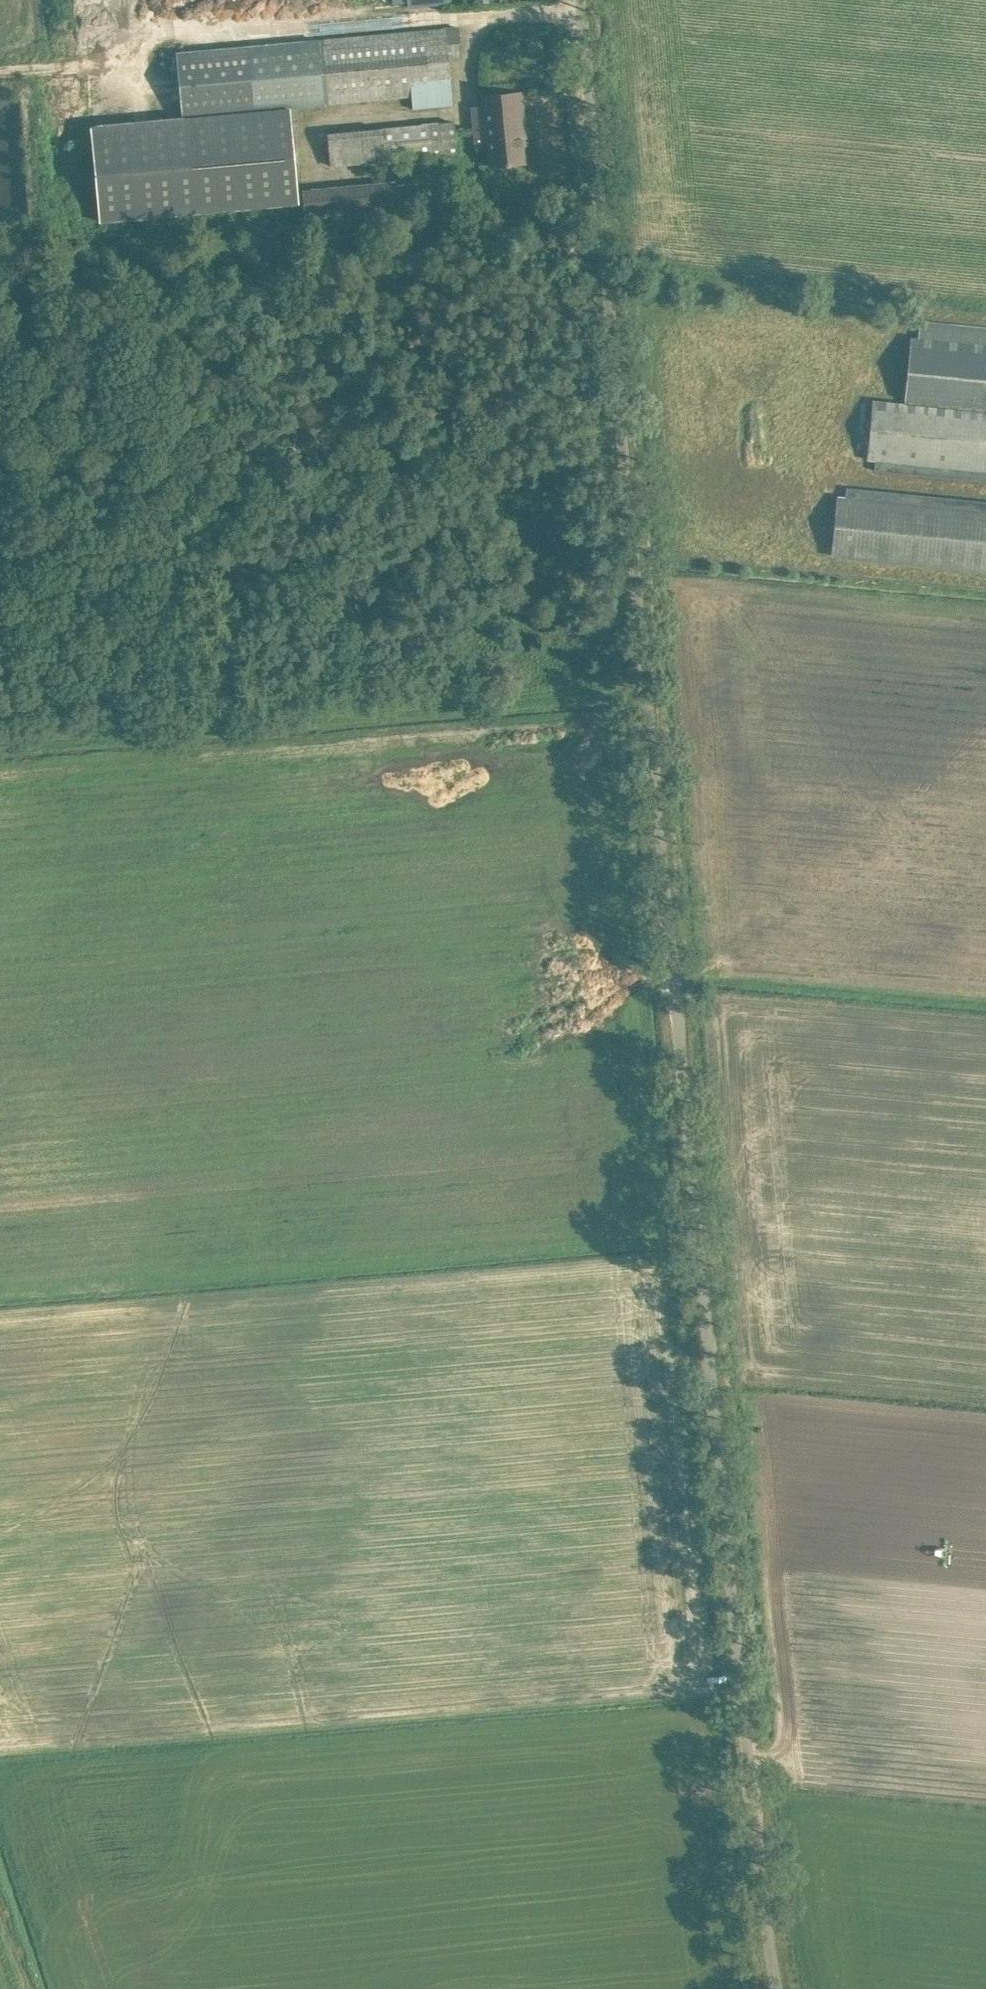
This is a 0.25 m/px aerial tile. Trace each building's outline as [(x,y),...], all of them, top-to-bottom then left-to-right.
[(451,91),(448,55),(461,54),(458,27),(445,28),(425,30),(319,39),(251,45),(250,35),(242,36),(242,46),(176,51),(190,211),(298,201),(290,105),(325,102),(431,93),(451,91)] [(522,136),(526,135),(522,91),(483,94),(490,166),(525,162),(522,136)] [(457,152),(454,120),(429,123),(381,127),(384,159),(432,155),(457,152)] [(416,202),(414,180),(394,182),(396,204),(416,202)] [(333,187),(300,186),(299,200),(332,201),(333,187)] [(920,321),(918,337),(911,337),(904,403),(873,400),(867,459),(876,460),(875,470),(985,481),(985,327),(920,321)] [(847,488),(846,497),(837,496),(832,554),(985,569),(985,501),(847,488)]
